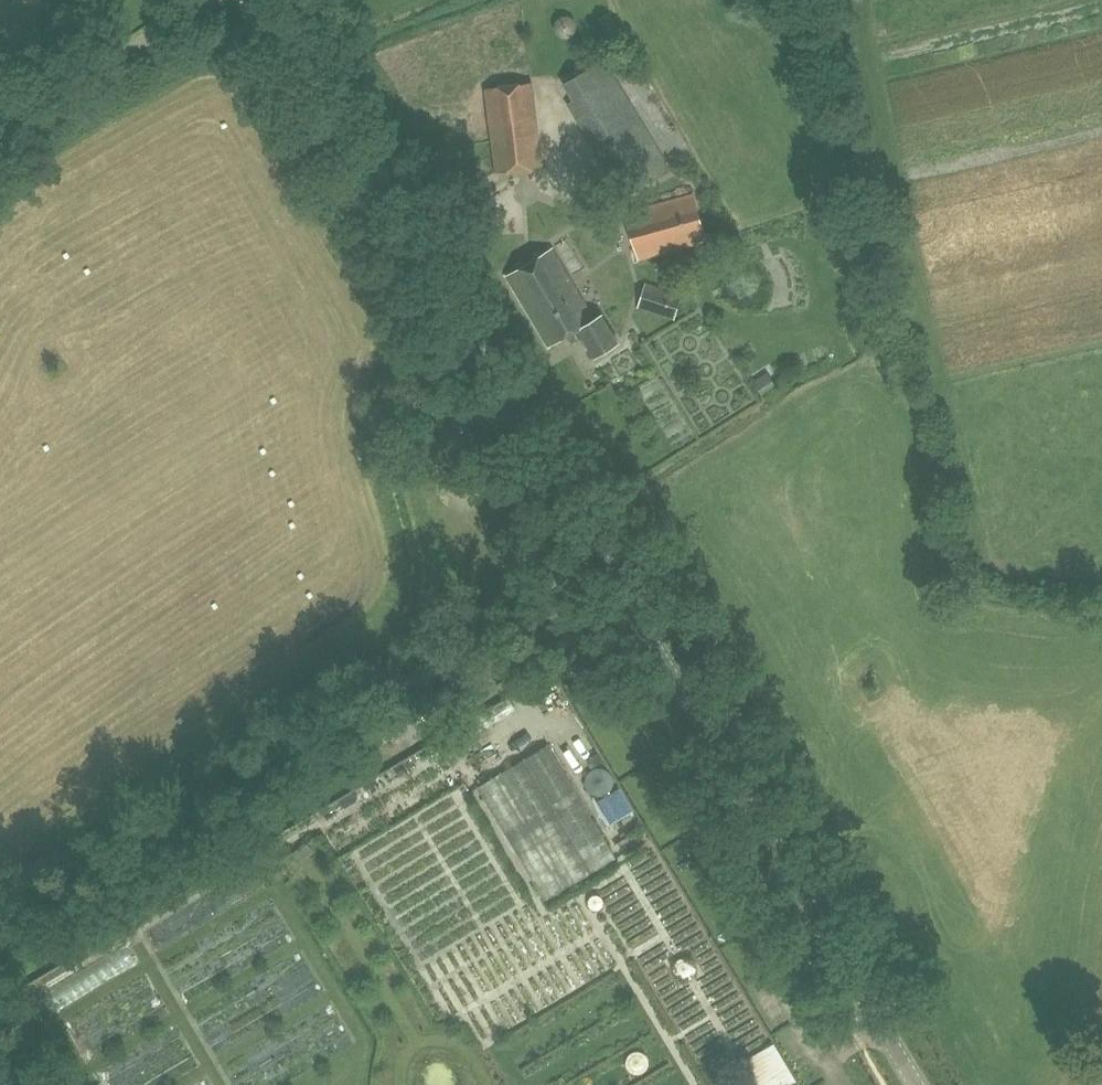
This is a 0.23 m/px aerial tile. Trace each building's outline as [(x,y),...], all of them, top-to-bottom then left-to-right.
[(617,23),(610,12),(599,19),(606,29),(617,23)] [(568,82),(578,98),(615,76),(606,60),(568,82)] [(497,170),(542,165),(532,82),(486,87),(497,170)] [(646,184),(671,168),(655,142),(615,168),(621,179),(637,168),(646,184)] [(626,212),(639,261),(708,241),(694,193),(626,212)] [(553,247),(507,274),(550,346),(579,329),(594,355),(618,341),(602,314),(595,318),(553,247)] [(683,291),(646,280),(638,306),(675,317),(683,291)] [(527,721),(506,727),(509,738),(530,733),(527,721)] [(617,857),(562,766),(550,745),(479,787),(545,900),(585,876),(617,857)] [(616,830),(645,817),(633,791),(604,804),(616,830)] [(505,1027),(625,970),(609,938),(604,941),(591,913),(441,986),(458,1020),(472,1013),(490,1050),(511,1040),(505,1027)] [(700,991),(675,1001),(681,1016),(707,1005),(700,991)] [(765,1084),(804,1084),(787,1044),(754,1058),(765,1084)]
